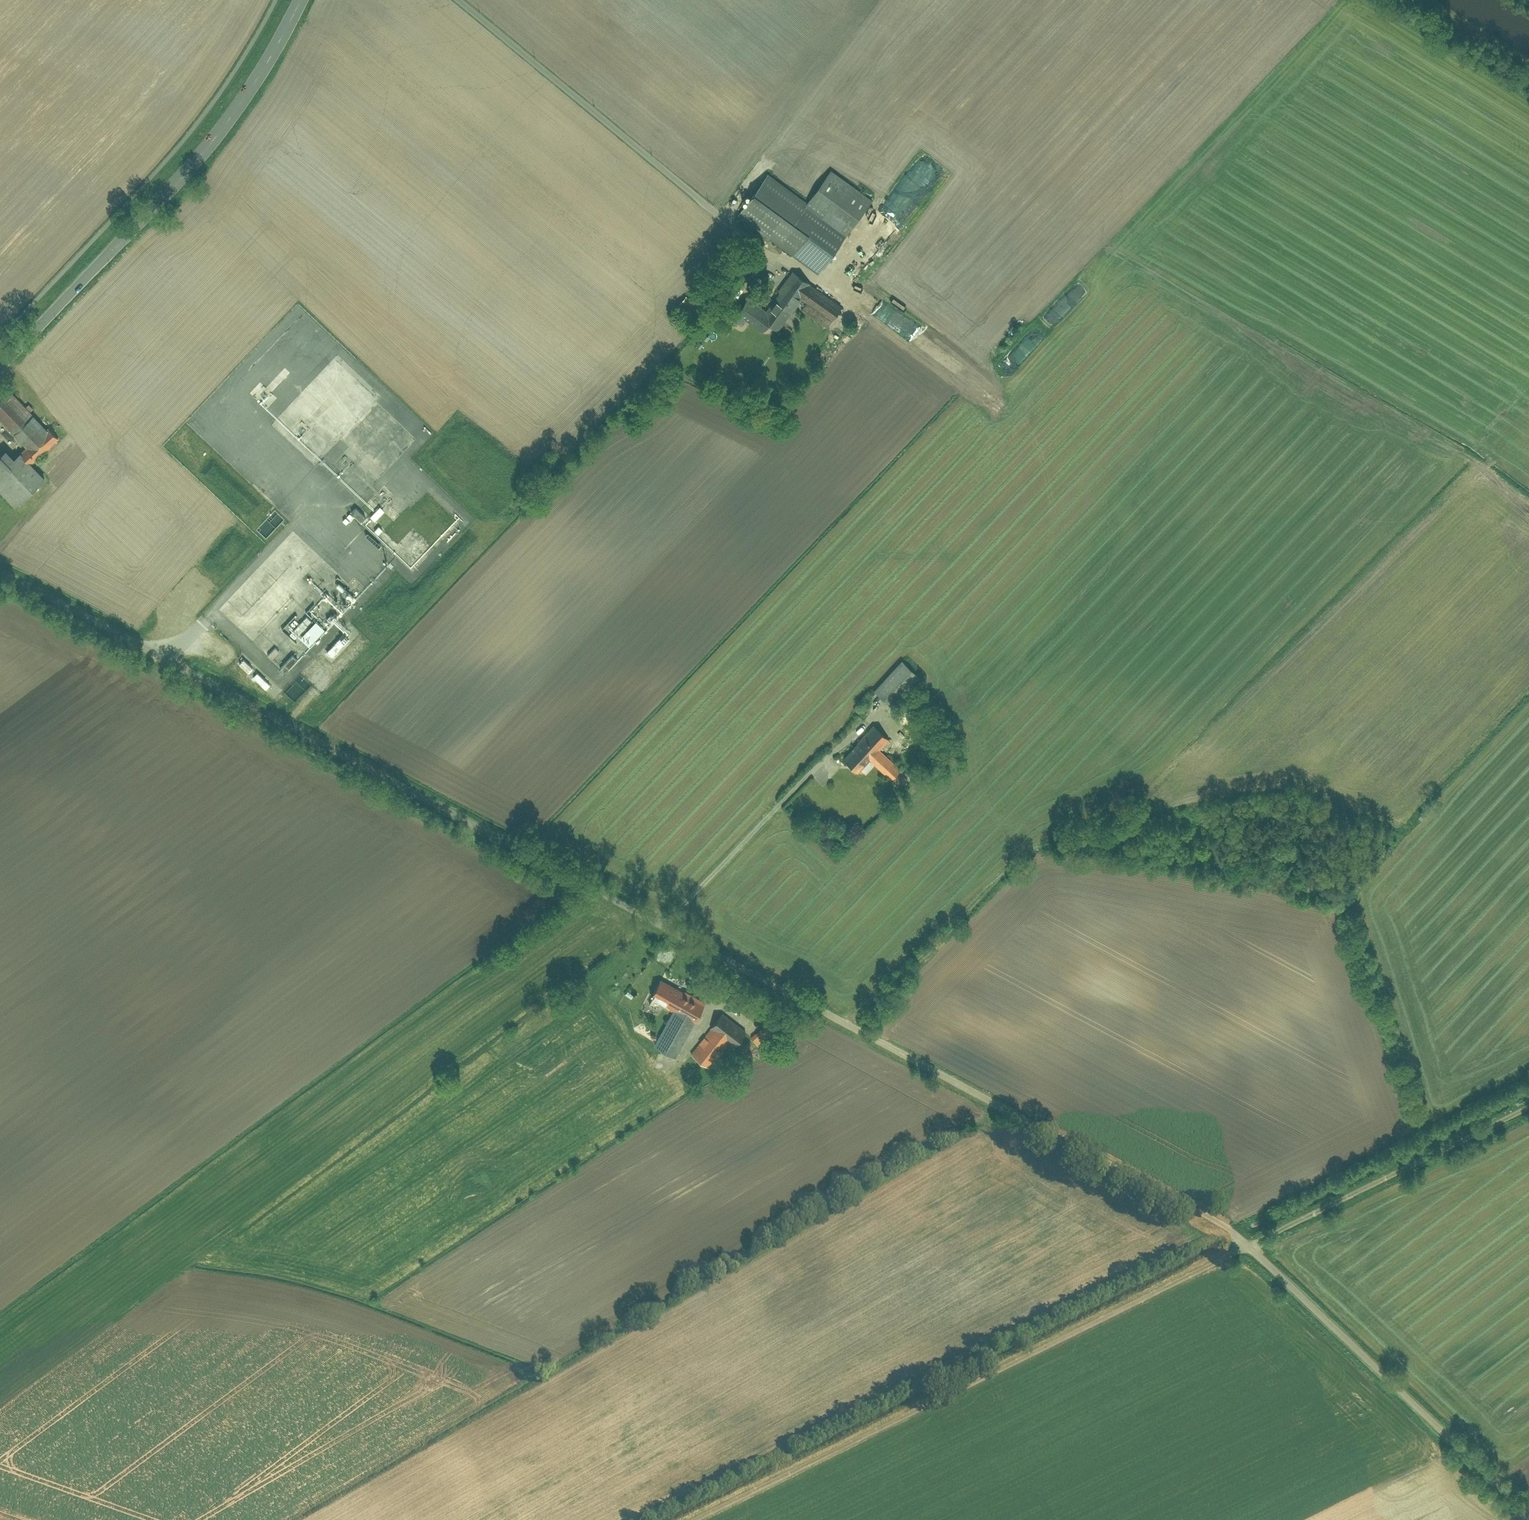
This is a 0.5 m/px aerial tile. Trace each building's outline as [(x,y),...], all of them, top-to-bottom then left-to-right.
[(832,173),(809,205),(770,176),(742,215),(823,272),(873,201),(832,173)] [(838,313),(813,296),(816,292),(793,276),(770,308),(751,294),(738,313),(769,334),(778,321),(790,329),(802,312),(827,329),(838,313)] [(948,292),(948,291),(956,292),(956,279),(943,279),(942,284),(935,284),(935,292),(948,292)] [(48,428),(15,396),(0,412),(0,417),(29,445),(20,454),(11,445),(0,456),(0,481),(24,504),(48,479),(35,467),(63,438),(50,426),(48,428)] [(382,505),(372,515),(377,520),(387,510),(382,505)] [(354,511),(364,522),(369,517),(359,506),(354,511)] [(296,639),(313,645),(332,622),(334,617),(331,616),(325,623),(322,620),(325,611),(326,610),(321,606),(315,604),(309,611),(304,617),(296,615),(284,629),(296,639)] [(341,629),(325,647),(335,656),(351,638),(341,629)] [(269,654),(273,658),(281,650),(277,646),(269,654)] [(284,647),(274,659),(288,671),(299,659),(284,647)] [(896,663),(870,691),(888,708),(915,680),(896,663)] [(268,687),(272,684),(260,671),(256,675),(268,687)] [(893,762),(876,746),(882,740),(868,727),(838,758),(853,772),(864,760),(880,776),(893,762)] [(669,1011),(654,1038),(674,1049),(701,1002),(657,977),(646,997),(669,1011)] [(718,1020),(689,1057),(704,1069),(734,1033),(718,1020)]
